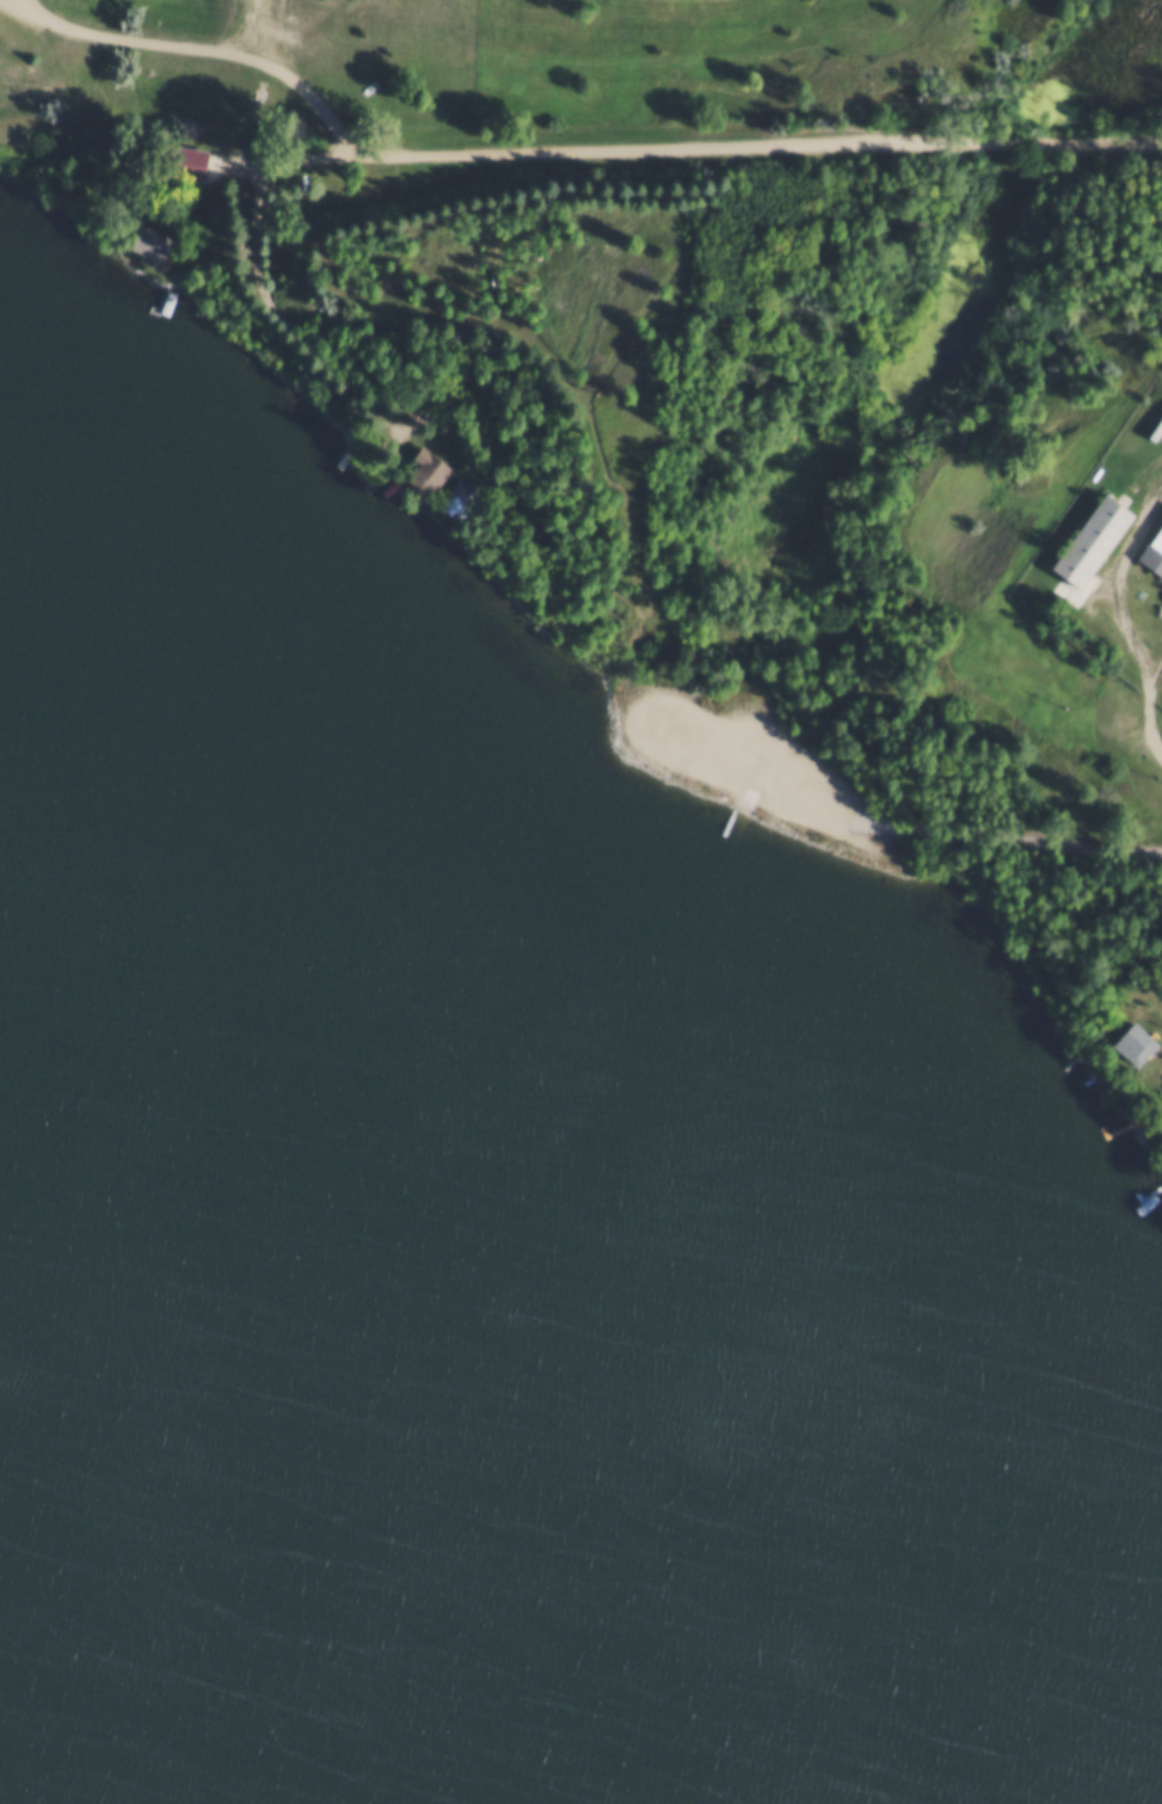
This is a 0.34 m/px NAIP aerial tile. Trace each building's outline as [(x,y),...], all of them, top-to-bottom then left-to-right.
[(167,141),(205,147),(201,177),(162,171),(167,141)] [(139,221),(168,234),(158,259),(128,247),(139,221)] [(455,466),(430,492),(411,475),(425,459),(418,452),(428,441),(455,466)] [(429,488),(443,502),(471,473),(457,460),(429,488)] [(462,474),(482,491),(462,516),(442,501),(462,474)] [(501,498),(482,478),(455,504),(475,523),(501,498)] [(1101,490),(1130,510),(1074,587),(1046,566),(1101,490)] [(1135,556),(1161,518),(1161,576),(1135,556)] [(1111,1041),(1133,1017),(1157,1038),(1135,1063),(1111,1041)]
